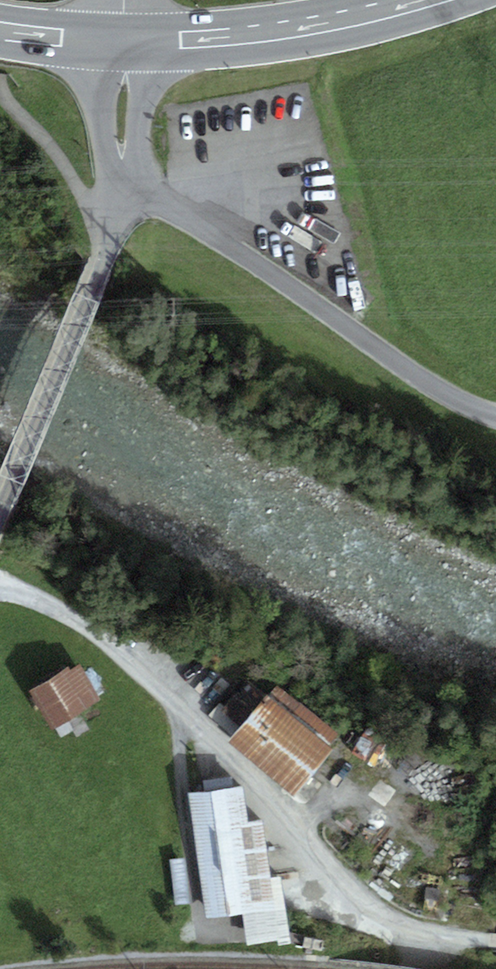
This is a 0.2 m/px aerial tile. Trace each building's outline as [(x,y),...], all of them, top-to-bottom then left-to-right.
[(31,696),(52,731),(101,699),(79,665),(70,671),(68,667),(29,692),(31,696)] [(341,740),(278,686),(230,742),(293,796),(341,740)] [(205,791),(233,787),(232,777),(204,780),(205,791)] [(205,791),(189,793),(205,919),(244,914),(248,945),(290,939),(282,879),(270,880),(263,823),(249,825),(243,786),(233,787),(205,791)] [(190,904),(184,860),(170,862),(176,905),(190,904)]
